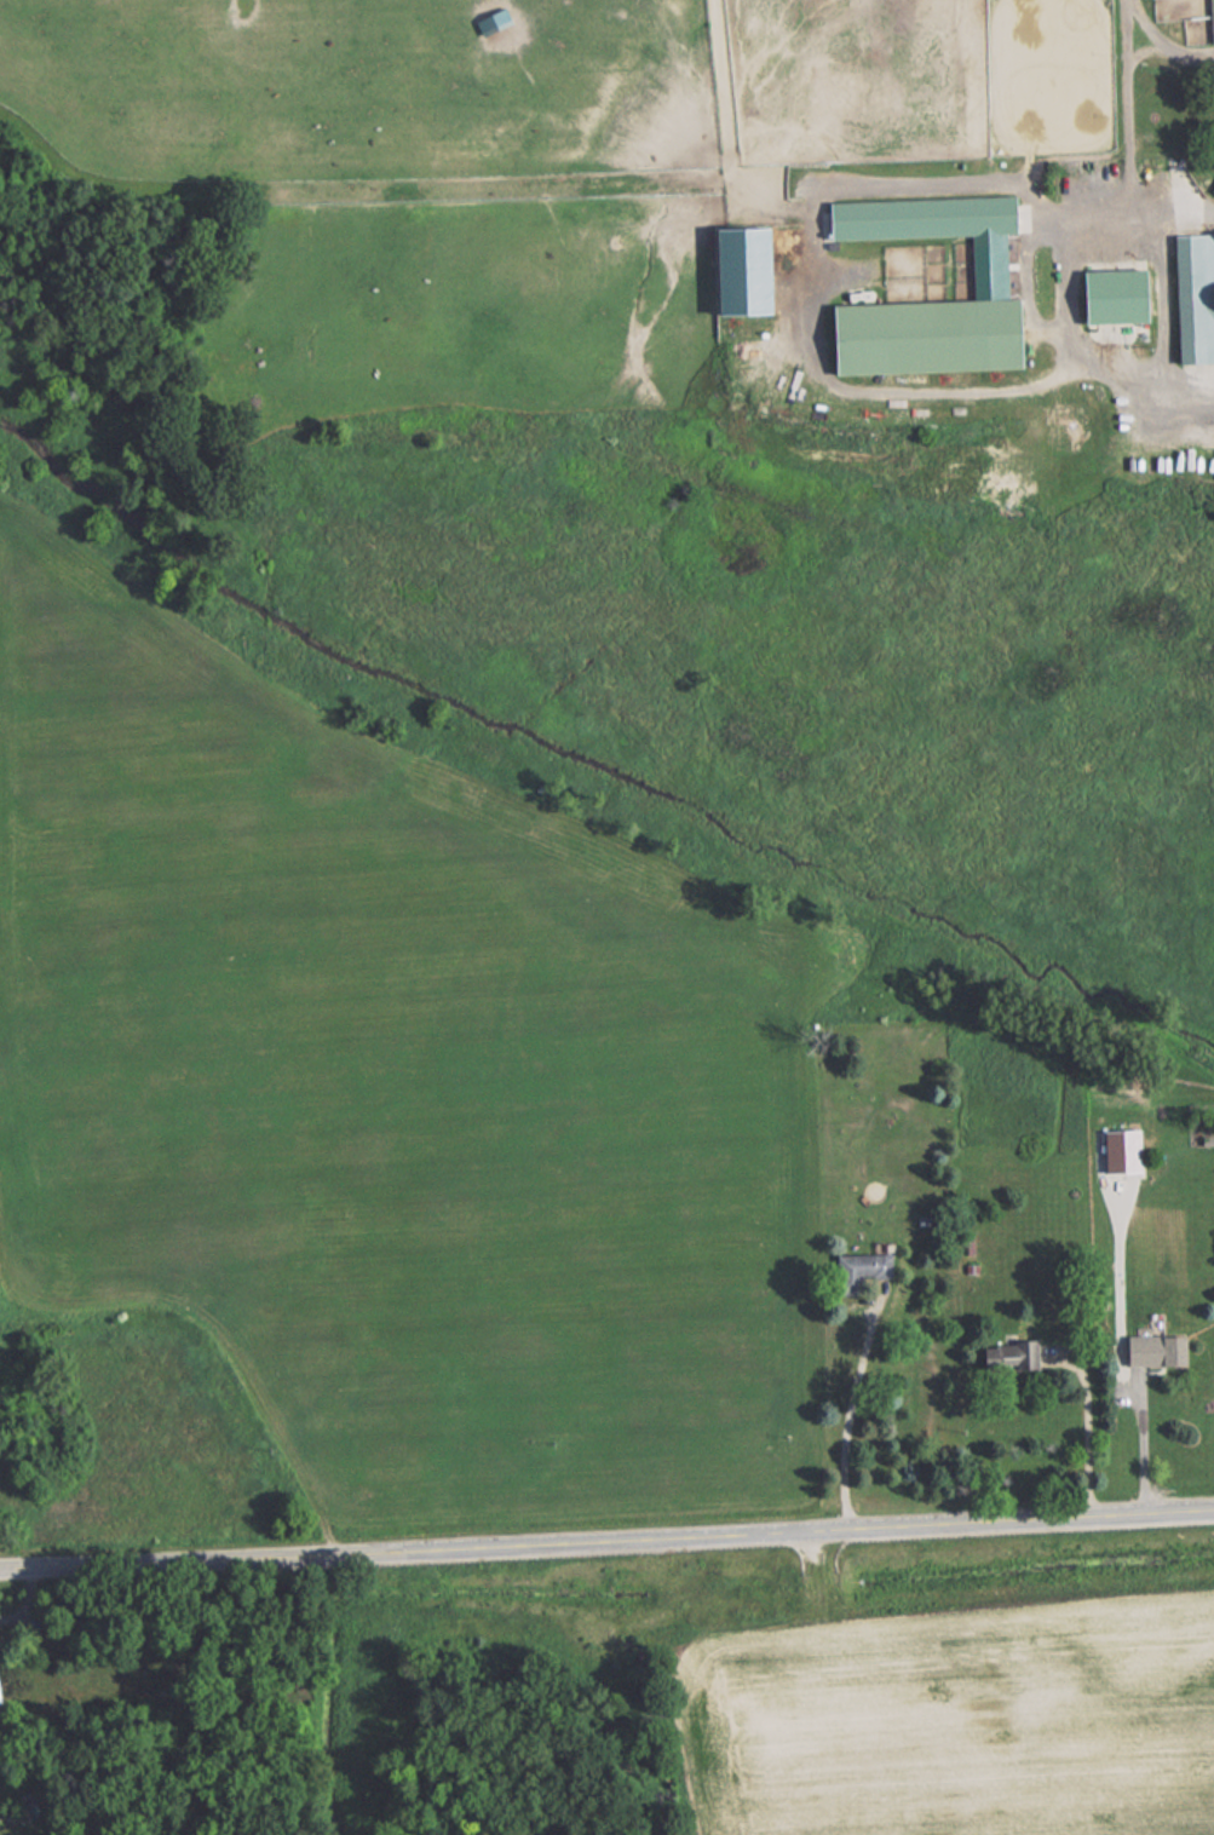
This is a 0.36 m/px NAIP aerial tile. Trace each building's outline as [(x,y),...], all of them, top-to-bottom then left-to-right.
[(1154,20),(1183,19),(1184,43),(1213,42),(1213,0),(1153,0),(1154,20)] [(823,200),(824,239),(1012,234),(1011,196),(823,200)] [(706,228),(708,315),(764,314),(762,227),(706,228)] [(1173,234),(1174,363),(1213,363),(1213,233),(1173,234)] [(1076,322),(1148,321),(1148,292),(1156,292),(1155,260),(1075,261),(1076,322)] [(825,303),(827,374),(1019,369),(1018,339),(1014,339),(1013,298),(825,303)] [(850,1294),(850,1278),(888,1278),(888,1253),(834,1253),(834,1294),(850,1294)] [(1121,1335),(1122,1367),(1183,1365),(1182,1333),(1121,1335)]
